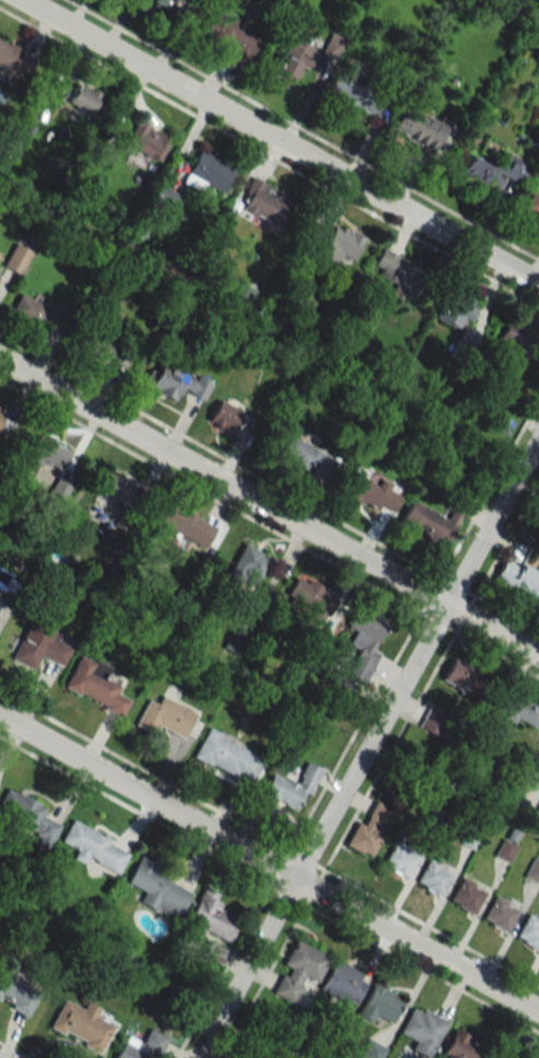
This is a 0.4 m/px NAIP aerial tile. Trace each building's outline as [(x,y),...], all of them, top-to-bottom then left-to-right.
[(189,0),(147,0),(180,17),(189,0)] [(200,37),(250,60),(263,33),(213,9),(200,37)] [(321,51),(334,59),(345,41),(331,33),(321,51)] [(314,48),(292,37),(276,70),(298,81),(314,48)] [(19,81),(23,72),(26,74),(34,59),(22,52),(23,50),(8,42),(7,45),(0,41),(0,72),(19,81)] [(385,99),(340,68),(326,88),(371,119),(385,99)] [(100,94),(77,82),(67,103),(90,114),(100,94)] [(445,126),(404,105),(391,130),(432,152),(445,126)] [(170,139),(136,121),(125,144),(159,161),(170,139)] [(491,170),(520,185),(529,166),(478,140),(461,172),(484,184),(491,170)] [(235,168),(222,193),(186,175),(198,151),(223,164),(223,163),(235,168)] [(237,207),(279,228),(294,199),(251,178),(237,207)] [(168,210),(177,195),(159,185),(150,200),(168,210)] [(534,186),(523,209),(538,217),(538,189),(534,186)] [(321,219),(305,249),(346,271),(362,240),(321,219)] [(2,266),(19,275),(31,251),(14,243),(2,266)] [(382,249),(426,273),(411,302),(390,290),(394,285),(377,275),(380,269),(373,264),(382,249)] [(436,317),(463,332),(479,300),(453,286),(436,317)] [(43,331),(54,312),(21,293),(10,313),(43,331)] [(531,330),(505,320),(497,340),(523,350),(531,330)] [(80,349),(101,363),(113,345),(92,332),(80,349)] [(212,385),(163,360),(155,374),(150,371),(143,385),(176,401),(181,390),(203,401),(212,385)] [(218,401),(242,413),(231,435),(207,423),(218,401)] [(7,437),(17,418),(0,409),(0,434),(7,437)] [(59,474),(71,450),(38,433),(25,457),(59,474)] [(286,437),(309,449),(298,470),(276,458),(286,437)] [(95,489),(129,509),(140,489),(106,469),(95,489)] [(352,475),(376,487),(365,509),(341,497),(352,475)] [(72,485),(57,477),(49,493),(63,501),(72,485)] [(409,502),(446,520),(450,512),(444,508),(452,493),(468,502),(443,551),(406,532),(409,526),(399,520),(409,502)] [(151,530),(186,545),(188,541),(204,548),(214,525),(163,503),(151,530)] [(270,558),(244,543),(227,573),(253,587),(270,558)] [(538,601),(538,597),(538,571),(504,556),(493,582),(538,601)] [(315,627),(336,605),(317,586),(296,608),(315,627)] [(358,649),(345,677),(362,685),(379,651),(373,649),(386,624),(357,610),(348,628),(355,631),(348,644),(358,649)] [(11,657),(33,669),(40,655),(61,666),(71,648),(50,636),(54,631),(32,619),(11,657)] [(222,645),(233,654),(244,642),(233,633),(222,645)] [(80,655),(62,686),(120,718),(130,701),(116,693),(119,686),(106,679),(112,668),(94,658),(92,661),(80,655)] [(440,680),(467,695),(479,672),(452,658),(440,680)] [(533,730),(538,715),(538,704),(509,692),(499,716),(533,730)] [(161,695),(196,714),(184,738),(159,725),(153,734),(133,724),(147,700),(156,704),(161,695)] [(443,739),(453,718),(428,705),(417,726),(443,739)] [(208,728),(192,755),(210,765),(211,764),(235,777),(237,774),(250,781),(263,759),(208,728)] [(270,772),(261,795),(302,812),(319,768),(303,761),(295,783),(270,772)] [(0,800),(0,816),(35,834),(35,835),(36,836),(33,843),(45,848),(57,824),(40,816),(45,809),(38,806),(39,803),(21,795),(20,797),(5,789),(0,800)] [(374,801),(388,809),(379,823),(374,821),(370,827),(379,833),(367,855),(360,850),(358,853),(342,843),(354,822),(360,825),(374,801)] [(71,818),(110,839),(108,843),(128,854),(117,873),(86,857),(83,863),(71,858),(75,850),(58,840),(71,818)] [(480,835),(471,828),(460,842),(469,848),(480,835)] [(501,838),(515,846),(505,862),(492,856),(501,838)] [(415,856),(405,877),(387,868),(388,867),(379,862),(392,839),(406,846),(403,850),(407,851),(408,851),(415,856)] [(138,854),(122,881),(141,891),(136,901),(153,910),(155,906),(175,917),(188,893),(163,879),(165,875),(152,869),(155,863),(138,854)] [(530,857),(538,862),(538,880),(537,884),(520,875),(530,857)] [(448,873),(436,895),(420,886),(421,884),(413,880),(425,858),(438,865),(436,868),(441,870),(441,869),(448,873)] [(482,892),(470,914),(454,905),(455,903),(446,898),(458,875),(471,883),(470,886),(473,889),(473,887),(482,892)] [(222,896),(204,887),(185,923),(224,943),(236,920),(215,909),(222,896)] [(515,910),(503,931),(487,922),(488,921),(479,916),(491,894),(504,901),(503,904),(506,906),(507,905),(515,910)] [(536,922),(538,925),(538,944),(536,950),(519,942),(520,940),(513,934),(525,913),(538,919),(536,922)] [(271,994),(293,1003),(304,978),(316,984),(329,955),(295,940),(271,994)] [(217,964),(225,950),(210,941),(201,955),(217,964)] [(318,989),(333,959),(361,974),(358,979),(366,984),(355,1004),(347,1000),(344,1002),(318,989)] [(28,1015),(40,988),(0,970),(0,1003),(28,1015)] [(355,1014),(372,984),(391,994),(390,996),(402,1002),(390,1023),(374,1014),(371,1022),(355,1014)] [(100,1053),(112,1026),(96,1019),(100,1009),(85,1002),(82,1009),(61,1000),(48,1030),(100,1053)] [(446,1022),(426,1057),(410,1048),(413,1042),(397,1032),(410,1008),(420,1013),(422,1009),(446,1022)] [(166,1038),(148,1029),(141,1043),(126,1035),(114,1057),(155,1057),(166,1038)] [(477,1039),(452,1029),(440,1057),(470,1057),(477,1039)] [(357,1057),(380,1057),(385,1049),(367,1039),(357,1057)]
